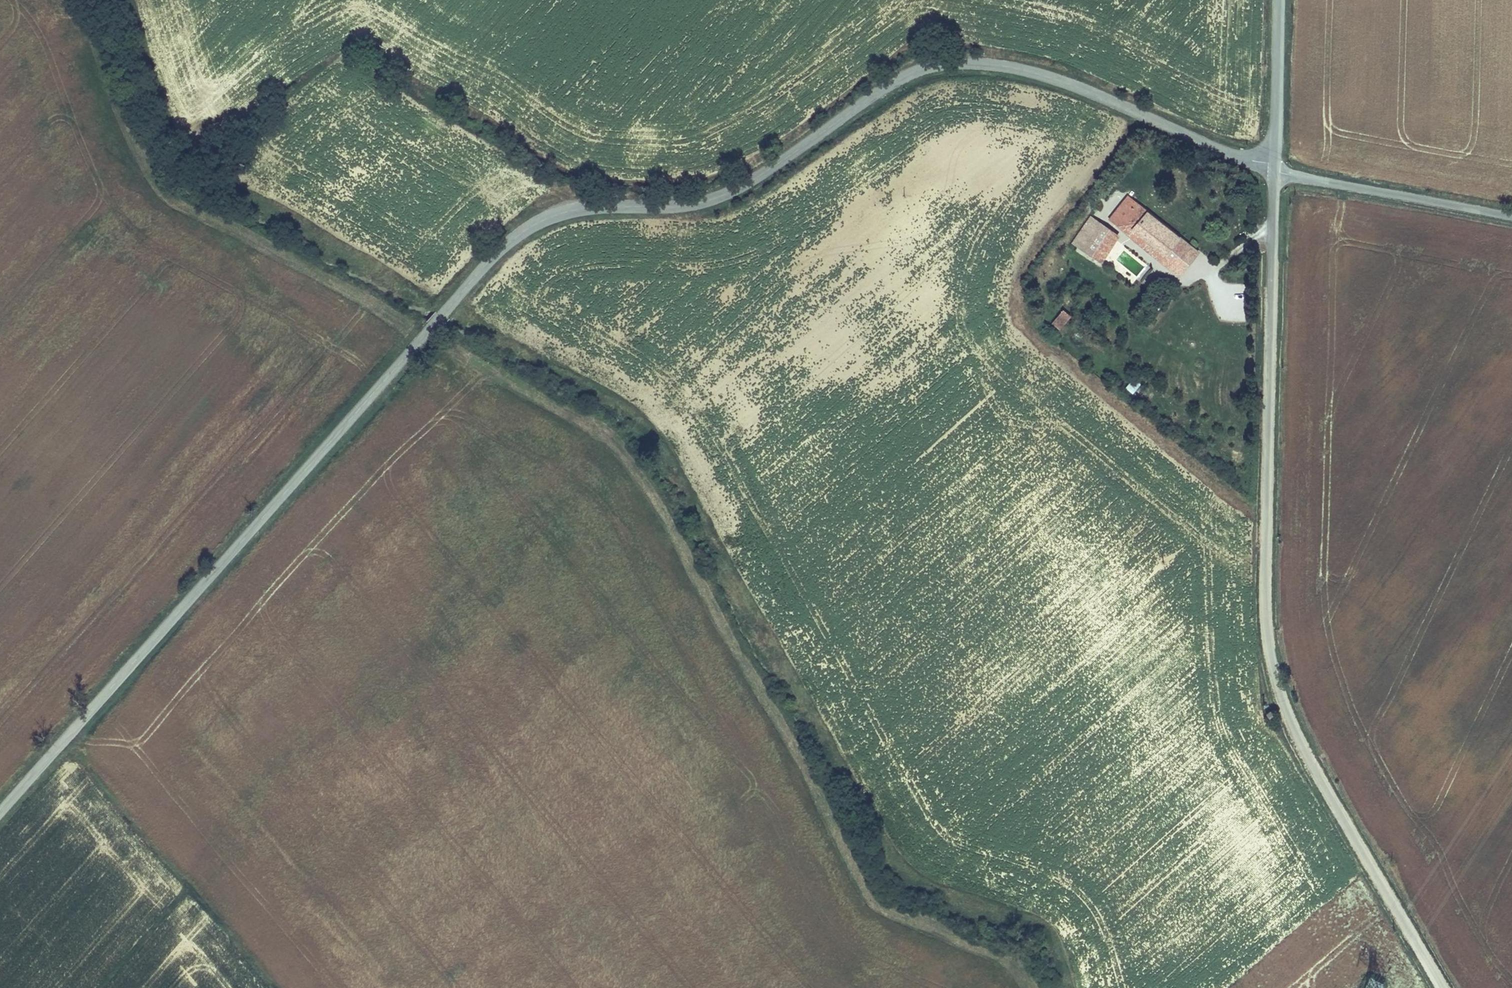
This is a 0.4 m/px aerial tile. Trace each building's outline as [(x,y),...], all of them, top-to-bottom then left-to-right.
[(1108,219),(1117,226),(1134,205),(1126,198),(1108,219)] [(1174,237),(1134,205),(1117,226),(1155,259),(1174,237)] [(1098,224),(1081,250),(1095,259),(1099,253),(1112,234),(1098,224)] [(1112,234),(1099,253),(1105,257),(1118,238),(1112,234)] [(1194,253),(1174,237),(1155,259),(1176,276),(1194,253)] [(1105,257),(1099,253),(1095,259),(1100,264),(1105,257)] [(1262,713),(1267,721),(1273,715),(1270,705),(1262,713)]
